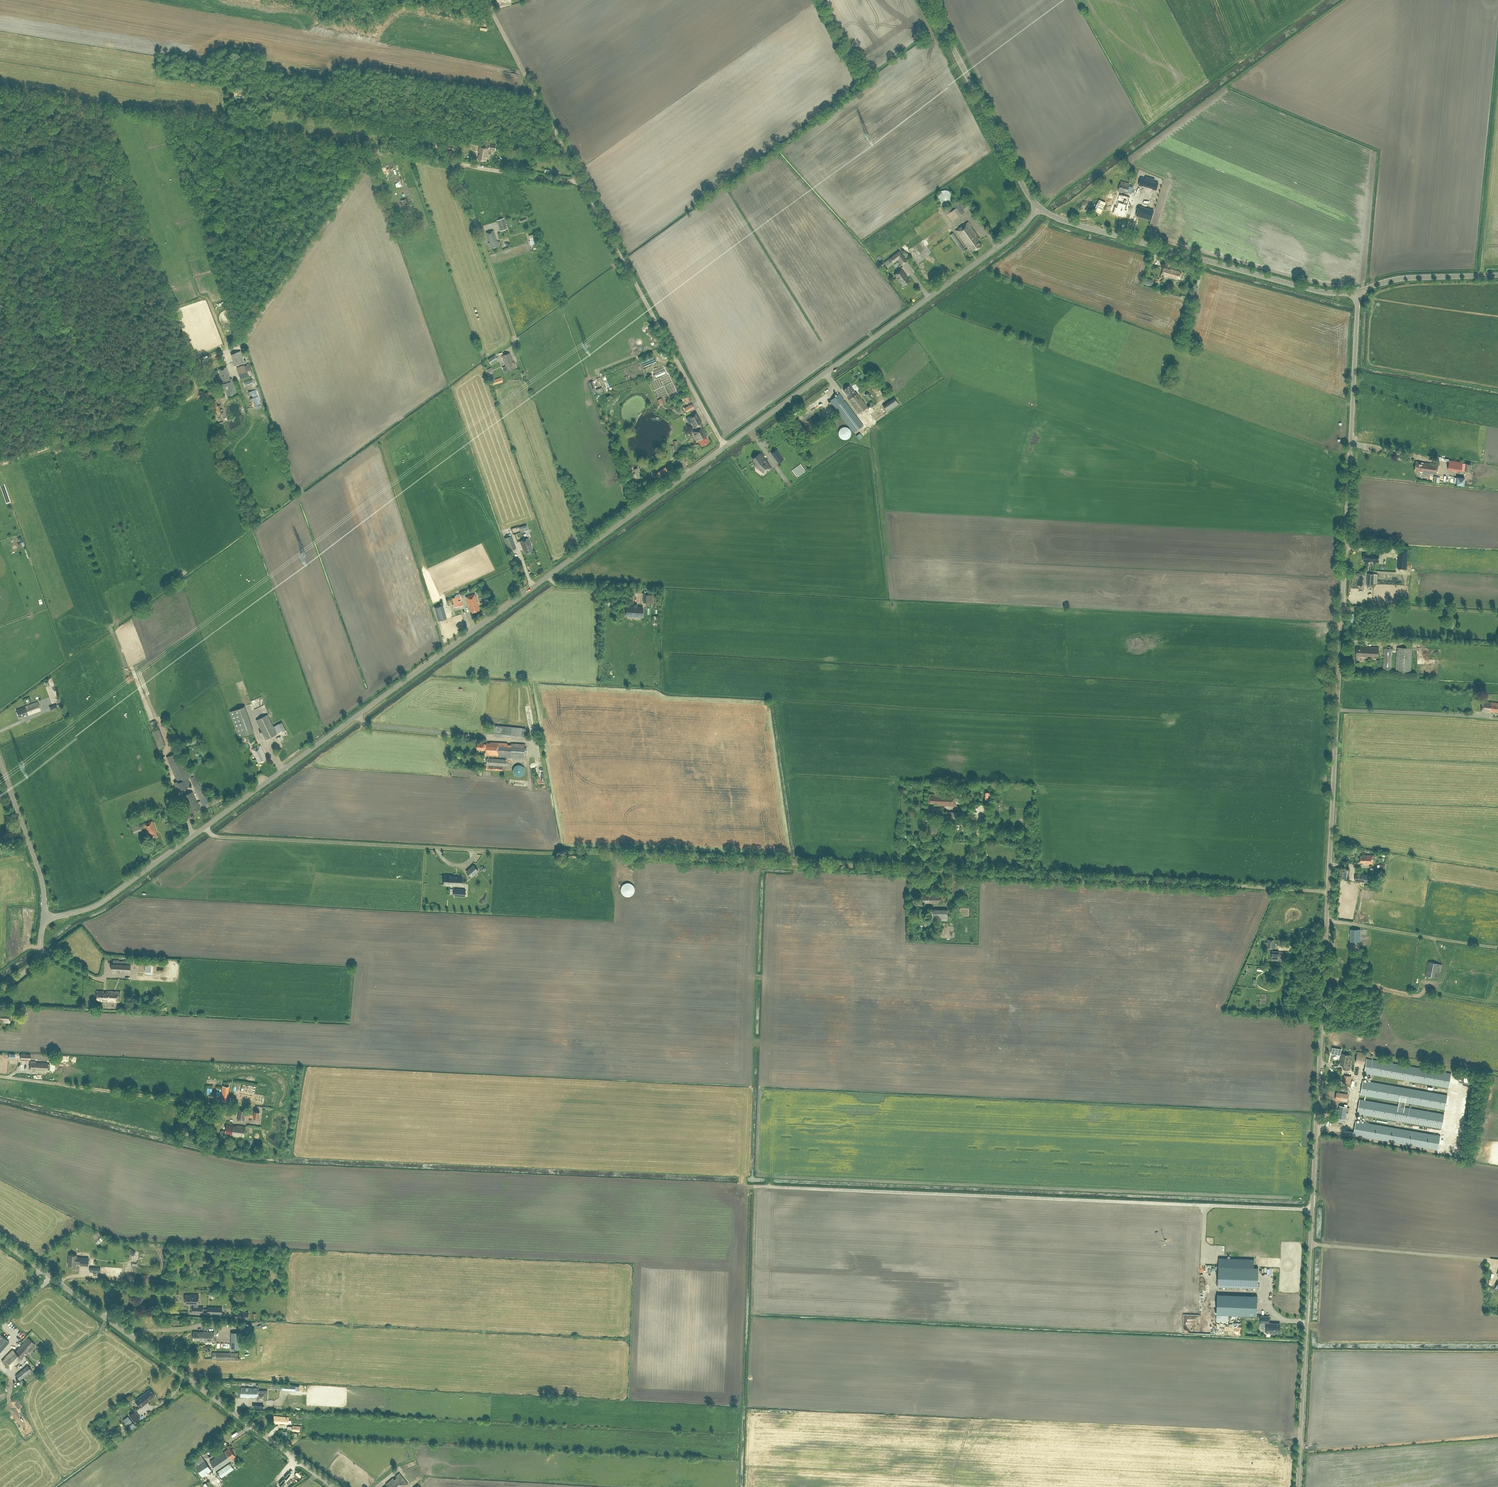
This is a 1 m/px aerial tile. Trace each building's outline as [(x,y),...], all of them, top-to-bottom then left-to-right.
[(485,148),(479,147),(479,152),(480,152),(480,155),(479,155),(478,159),(486,161),(488,148),(489,148),(489,149),(492,149),(492,150),(495,150),(496,145),(489,144),(489,145),(486,144),(485,148)] [(1142,188),(1129,184),(1129,183),(1121,181),(1118,191),(1123,192),(1124,191),(1125,191),(1124,193),(1139,197),(1142,188)] [(938,194),(937,197),(937,199),(938,202),(940,204),(942,206),(945,206),(947,206),(950,205),(952,203),(953,201),(953,198),(953,195),(952,193),(950,191),(947,190),(944,190),(942,190),(939,192),(938,194)] [(1115,206),(1114,213),(1125,216),(1127,210),(1126,210),(1130,197),(1120,194),(1116,207),(1115,206)] [(958,201),(944,211),(952,221),(972,206),(966,196),(958,201)] [(1151,220),(1154,210),(1145,208),(1139,206),(1136,215),(1151,220)] [(504,218),(497,220),(500,231),(507,228),(504,218)] [(978,241),(980,239),(970,225),(971,225),(968,221),(956,230),(968,248),(970,247),(973,252),(982,246),(978,241)] [(497,240),(496,240),(493,230),(486,233),(488,240),(489,240),(490,242),(488,243),(490,249),(499,246),(497,240)] [(953,232),(950,235),(962,252),(965,250),(953,232)] [(924,248),(931,244),(928,239),(921,244),(924,248)] [(899,251),(889,258),(893,263),(898,259),(899,261),(904,257),(899,251)] [(1165,276),(1178,279),(1180,271),(1163,267),(1161,276),(1165,277),(1165,276)] [(906,276),(901,269),(894,275),(899,281),(900,281),(903,285),(910,281),(906,276)] [(514,362),(513,363),(510,353),(502,356),(504,364),(505,363),(506,366),(502,367),(504,371),(516,367),(514,362)] [(491,365),(498,360),(495,354),(488,359),(491,365)] [(253,375),(252,370),(249,363),(247,364),(247,365),(245,365),(244,364),(236,367),(241,379),(253,375)] [(228,373),(226,367),(219,369),(221,375),(224,384),(223,384),(228,396),(237,392),(234,386),(233,386),(230,379),(228,373)] [(495,378),(491,367),(485,369),(489,380),(495,378)] [(503,382),(501,377),(490,381),(491,385),(503,382)] [(867,406),(856,391),(855,392),(849,385),(843,390),(849,398),(848,398),(859,413),(867,406)] [(248,392),(249,394),(251,394),(253,398),(252,398),(255,406),(261,404),(258,396),(257,396),(255,389),(248,392)] [(829,400),(853,432),(863,425),(846,401),(845,401),(840,394),(838,396),(837,395),(829,400)] [(887,409),(899,402),(895,396),(883,403),(887,409)] [(211,400),(215,409),(217,415),(222,413),(219,405),(218,406),(215,398),(211,400)] [(801,414),(805,418),(810,413),(807,409),(801,414)] [(699,427),(701,426),(700,424),(702,423),(695,411),(688,415),(695,427),(698,425),(699,427)] [(709,438),(707,435),(707,436),(702,426),(701,426),(699,427),(692,431),(699,443),(700,443),(702,446),(709,442),(708,439),(709,438)] [(851,435),(851,432),(849,429),(847,427),(843,426),(840,428),(838,430),(838,434),(840,437),(842,439),(846,439),(849,438),(851,435)] [(867,429),(858,435),(860,438),(869,432),(867,429)] [(687,453),(683,456),(687,464),(691,462),(687,453)] [(757,465),(761,470),(763,469),(765,472),(771,468),(764,459),(762,457),(763,457),(760,453),(753,458),(757,464),(757,465)] [(1449,460),(1447,469),(1461,471),(1462,462),(1449,460)] [(1438,465),(1416,461),(1414,471),(1436,474),(1438,465)] [(666,465),(656,471),(659,475),(668,468),(666,465)] [(657,476),(660,481),(670,474),(667,469),(657,476)] [(1457,477),(1456,484),(1464,485),(1465,478),(1457,477)] [(505,538),(509,550),(516,548),(511,535),(505,538)] [(532,547),(528,538),(520,541),(524,553),(532,550),(531,547),(532,547)] [(1398,558),(1397,568),(1406,569),(1407,550),(1399,549),(1399,558),(1398,558)] [(1379,562),(1379,554),(1372,553),(1372,554),(1363,553),(1363,561),(1368,561),(1368,562),(1379,562)] [(470,605),(472,612),(479,610),(474,594),(466,596),(468,605),(470,605)] [(643,602),(650,602),(653,602),(653,595),(643,594),(643,602)] [(452,598),(455,607),(463,605),(462,600),(460,595),(452,598)] [(643,607),(627,606),(626,615),(642,616),(643,607)] [(446,618),(444,612),(436,614),(438,621),(446,618)] [(1356,646),(1356,658),(1373,659),(1373,655),(1378,655),(1379,647),(1370,646),(1370,647),(1356,646)] [(1391,646),(1387,646),(1387,648),(1384,648),(1383,669),(1391,670),(1392,648),(1391,648),(1391,646)] [(1395,672),(1410,673),(1412,648),(1397,647),(1395,672)] [(28,715),(41,710),(37,701),(23,707),(16,710),(19,717),(27,714),(28,715)] [(260,701),(251,704),(253,709),(262,706),(260,701)] [(1497,712),(1497,703),(1482,701),(1481,711),(1490,712),(1490,711),(1497,712)] [(238,737),(253,732),(244,706),(229,712),(238,737)] [(256,720),(265,739),(277,734),(267,714),(256,720)] [(521,737),(522,728),(522,727),(502,725),(502,728),(487,726),(487,733),(493,733),(493,734),(496,735),(496,737),(501,737),(501,736),(521,737)] [(525,744),(511,743),(511,744),(507,744),(507,742),(490,741),(490,742),(477,742),(476,749),(481,749),(485,750),(485,754),(498,755),(498,756),(524,758),(525,744)] [(259,762),(267,759),(260,745),(253,749),(259,762)] [(166,756),(177,781),(170,784),(173,794),(191,785),(188,778),(190,777),(178,751),(166,756)] [(506,759),(487,757),(486,769),(502,770),(503,766),(505,766),(506,759)] [(524,773),(525,769),(523,766),(520,764),(517,764),(514,766),(513,769),(513,773),(515,775),(519,776),(522,775),(524,773)] [(187,770),(201,801),(206,799),(192,768),(187,770)] [(200,809),(197,802),(192,792),(183,795),(191,813),(200,809)] [(935,803),(935,805),(956,806),(957,794),(935,793),(935,794),(929,794),(929,803),(935,803)] [(941,811),(940,831),(949,832),(950,811),(941,811)] [(960,825),(960,822),(961,812),(951,811),(950,824),(960,825)] [(148,840),(158,836),(152,820),(143,823),(146,832),(147,831),(148,834),(147,835),(148,840)] [(1367,862),(1367,863),(1373,863),(1373,855),(1360,854),(1360,862),(1367,862)] [(1369,883),(1370,875),(1356,873),(1354,881),(1369,883)] [(454,885),(459,885),(459,883),(462,883),(462,876),(445,875),(445,877),(444,877),(444,882),(445,882),(444,884),(450,885),(450,884),(454,884),(454,885)] [(952,879),(952,894),(964,894),(964,879),(952,879)] [(621,888),(621,889),(621,890),(621,891),(622,892),(622,893),(623,894),(624,895),(625,895),(626,896),(628,896),(629,896),(630,895),(631,895),(632,894),(633,893),(634,892),(634,891),(634,890),(634,889),(634,888),(634,887),(634,886),(633,885),(632,884),(631,883),(630,883),(629,882),(628,882),(626,882),(625,883),(624,883),(623,884),(622,885),(622,886),(621,887),(621,888)] [(930,903),(939,903),(941,903),(941,898),(940,898),(940,893),(929,893),(929,894),(923,894),(923,903),(930,903)] [(932,920),(947,920),(948,909),(932,909),(932,920)] [(1351,929),(1350,941),(1360,941),(1360,929),(1351,929)] [(1265,948),(1274,948),(1274,940),(1267,939),(1267,942),(1265,942),(1265,948)] [(1278,958),(1282,958),(1282,957),(1283,957),(1283,958),(1288,958),(1288,952),(1279,951),(1272,950),(1271,960),(1278,960),(1278,958)] [(111,970),(112,970),(112,973),(118,973),(118,970),(123,971),(123,973),(129,974),(129,971),(131,971),(131,963),(129,963),(130,961),(113,960),(113,963),(111,963),(111,970)] [(1442,964),(1438,963),(1429,961),(1426,976),(1435,978),(1439,978),(1442,964)] [(121,991),(97,990),(96,1000),(120,1002),(121,991)] [(5,1012),(4,1013),(0,1013),(0,1021),(9,1022),(10,1012),(5,1012)] [(1348,1065),(1350,1054),(1342,1053),(1340,1064),(1343,1065),(1343,1069),(1349,1070),(1350,1066),(1348,1065)] [(1367,1058),(1364,1072),(1448,1087),(1451,1073),(1367,1058)] [(30,1070),(47,1071),(47,1062),(35,1061),(30,1061),(30,1070)] [(1445,1109),(1447,1095),(1363,1080),(1360,1094),(1399,1101),(1398,1106),(1359,1099),(1357,1113),(1441,1128),(1444,1114),(1404,1107),(1405,1102),(1445,1109)] [(1344,1119),(1347,1106),(1339,1105),(1337,1117),(1344,1119)] [(254,1118),(254,1117),(259,1118),(260,1111),(254,1110),(254,1112),(245,1110),(245,1111),(240,1110),(239,1120),(244,1121),(245,1117),(254,1118)] [(1353,1134),(1438,1149),(1440,1135),(1356,1121),(1353,1134)] [(235,1135),(244,1137),(246,1126),(234,1124),(234,1125),(227,1124),(225,1132),(235,1133),(235,1135)] [(76,1263),(81,1263),(81,1265),(88,1265),(89,1258),(81,1257),(81,1259),(77,1258),(77,1255),(69,1254),(68,1265),(76,1265),(76,1263)] [(1220,1266),(1219,1286),(1258,1287),(1258,1267),(1255,1267),(1256,1259),(1220,1258),(1220,1266)] [(203,1312),(204,1306),(198,1306),(198,1304),(199,1294),(190,1294),(190,1295),(185,1294),(185,1303),(191,1303),(191,1304),(194,1304),(194,1306),(193,1306),(193,1312),(203,1312)] [(1216,1314),(1257,1315),(1257,1295),(1217,1294),(1216,1314)] [(1273,1333),(1273,1332),(1280,1332),(1280,1323),(1272,1323),(1272,1322),(1269,1322),(1269,1316),(1261,1315),(1260,1322),(1267,1322),(1266,1332),(1273,1333)] [(204,1340),(204,1341),(214,1341),(214,1331),(204,1331),(194,1331),(193,1339),(204,1340)] [(239,1348),(240,1332),(231,1331),(230,1347),(239,1348)] [(9,1341),(0,1334),(0,1351),(9,1341)] [(10,1369),(16,1363),(16,1364),(28,1351),(29,1352),(36,1345),(28,1337),(15,1352),(12,1349),(2,1361),(10,1369)] [(212,1359),(238,1360),(239,1352),(212,1351),(212,1359)] [(49,1363),(45,1359),(39,1366),(43,1370),(49,1363)] [(20,1380),(30,1371),(31,1373),(33,1372),(32,1370),(27,1365),(15,1375),(20,1380)] [(258,1388),(241,1387),(241,1396),(258,1397),(258,1398),(267,1398),(267,1392),(258,1392),(258,1388)] [(155,1395),(150,1389),(144,1394),(144,1393),(135,1400),(140,1407),(147,1402),(155,1395)] [(135,1410),(129,1415),(134,1421),(140,1416),(135,1410)] [(128,1416),(123,1420),(127,1425),(132,1421),(128,1416)] [(105,1448),(108,1446),(102,1439),(99,1442),(105,1448)] [(206,1455),(212,1451),(209,1447),(203,1451),(206,1455)] [(216,1469),(231,1459),(232,1460),(235,1458),(234,1457),(236,1456),(230,1447),(210,1461),(216,1469)] [(212,1470),(210,1468),(201,1454),(191,1460),(202,1476),(212,1470)] [(230,1462),(222,1468),(217,1471),(221,1477),(234,1468),(230,1462)] [(399,1474),(399,1473),(385,1484),(387,1485),(385,1486),(403,1486),(407,1483),(399,1474)]
